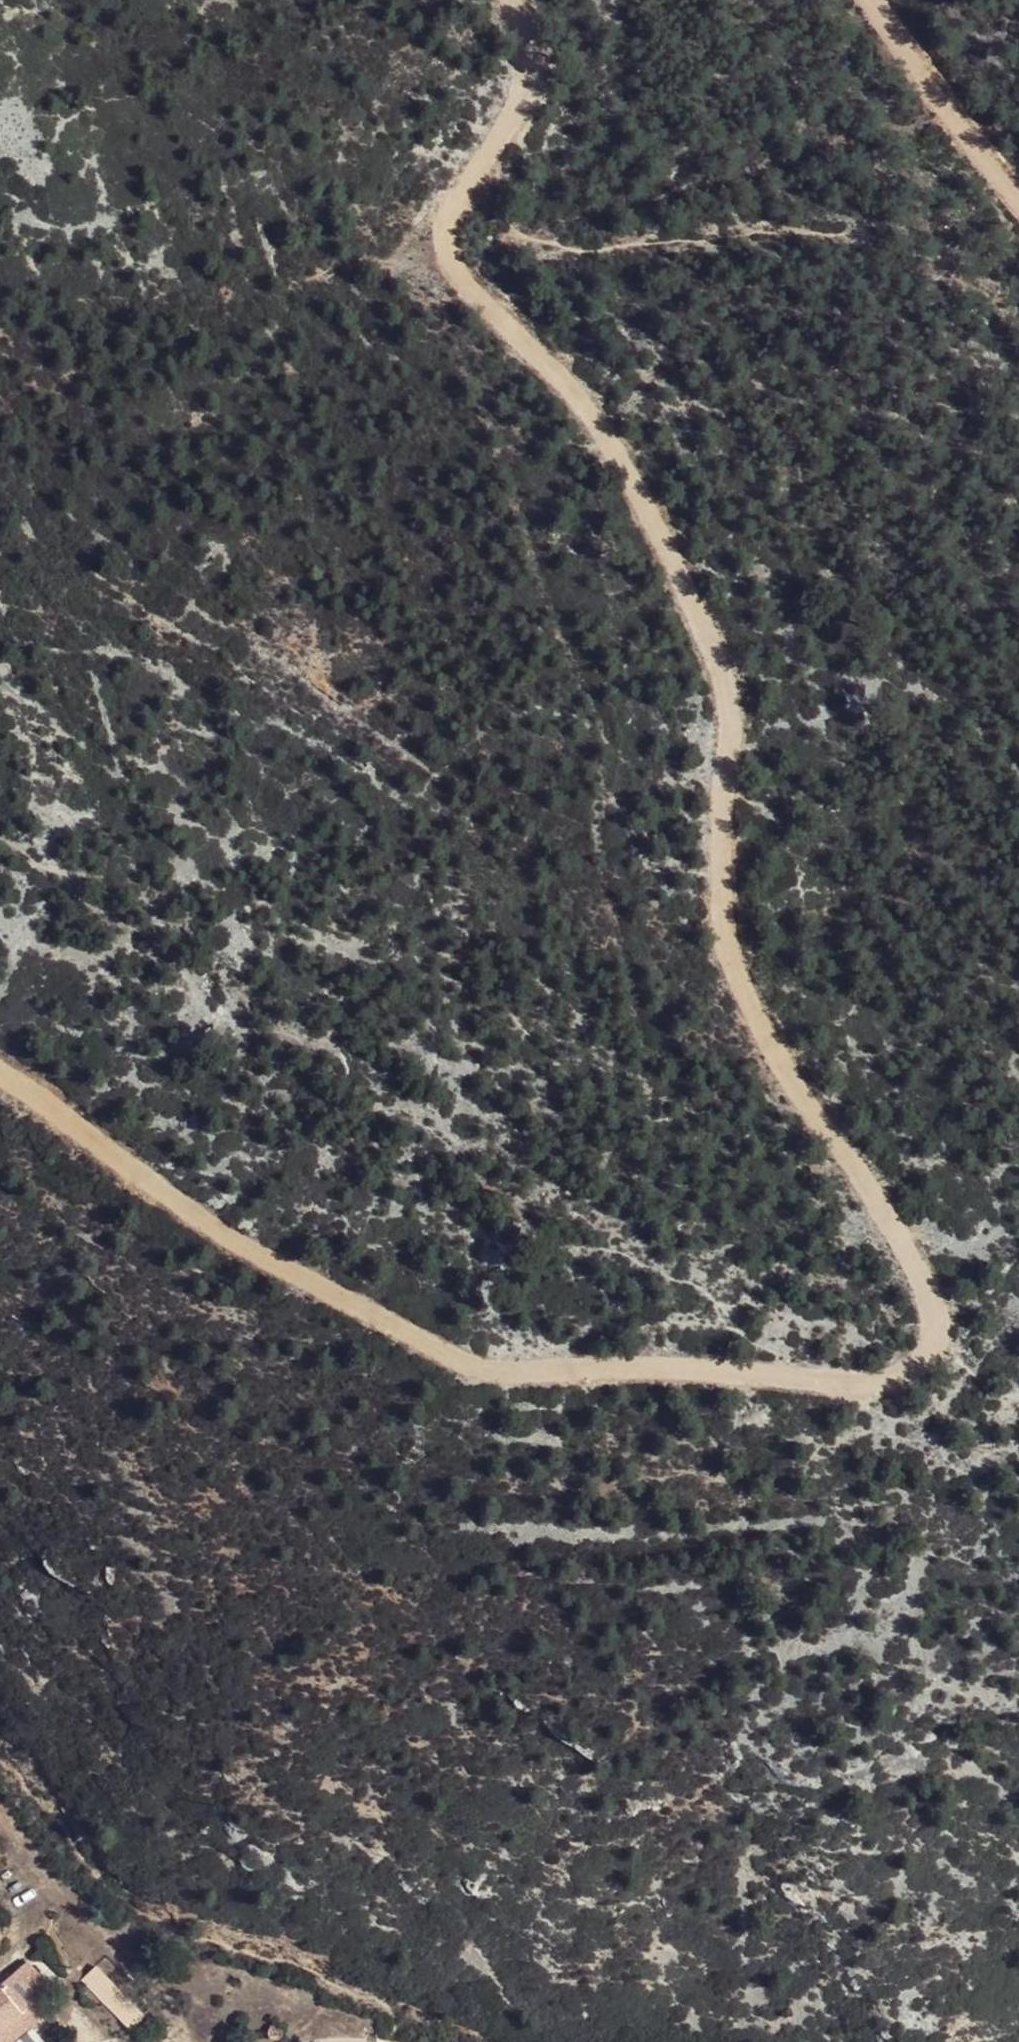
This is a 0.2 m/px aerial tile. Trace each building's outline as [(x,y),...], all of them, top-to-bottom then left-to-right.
[(29,1962),(0,1984),(0,2041),(16,2041),(44,2020),(36,2009),(54,1994),(29,1962)] [(147,2014),(96,1963),(84,1972),(120,2012),(134,2025),(147,2014)]
